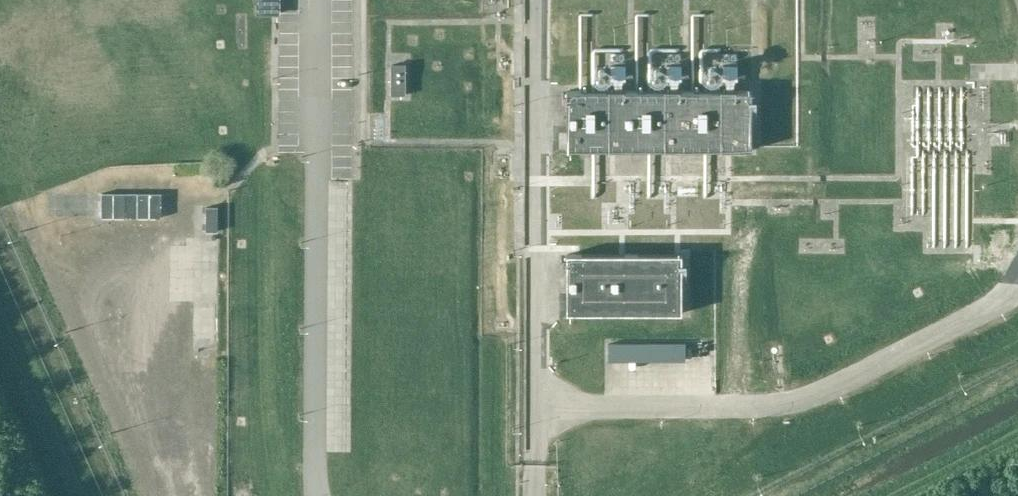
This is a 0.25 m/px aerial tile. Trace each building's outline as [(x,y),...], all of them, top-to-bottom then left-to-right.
[(280,15),(280,0),(258,0),(258,15),(280,15)] [(692,56),(689,72),(722,77),(724,61),(692,56)] [(611,78),(611,60),(598,60),(598,78),(611,78)] [(665,75),(666,62),(635,61),(634,74),(665,75)] [(405,63),(391,64),(391,95),(405,95),(405,63)] [(567,149),(752,150),(752,91),(567,90),(567,149)] [(149,190),(72,188),(71,213),(149,216),(149,190)] [(70,214),(70,190),(38,190),(38,213),(70,214)] [(192,226),(192,203),(184,203),(183,226),(192,226)] [(203,225),(204,204),(194,204),(193,225),(203,225)] [(567,253),(567,313),(682,312),(683,254),(567,253)] [(180,276),(157,276),(157,295),(180,295),(180,276)]
